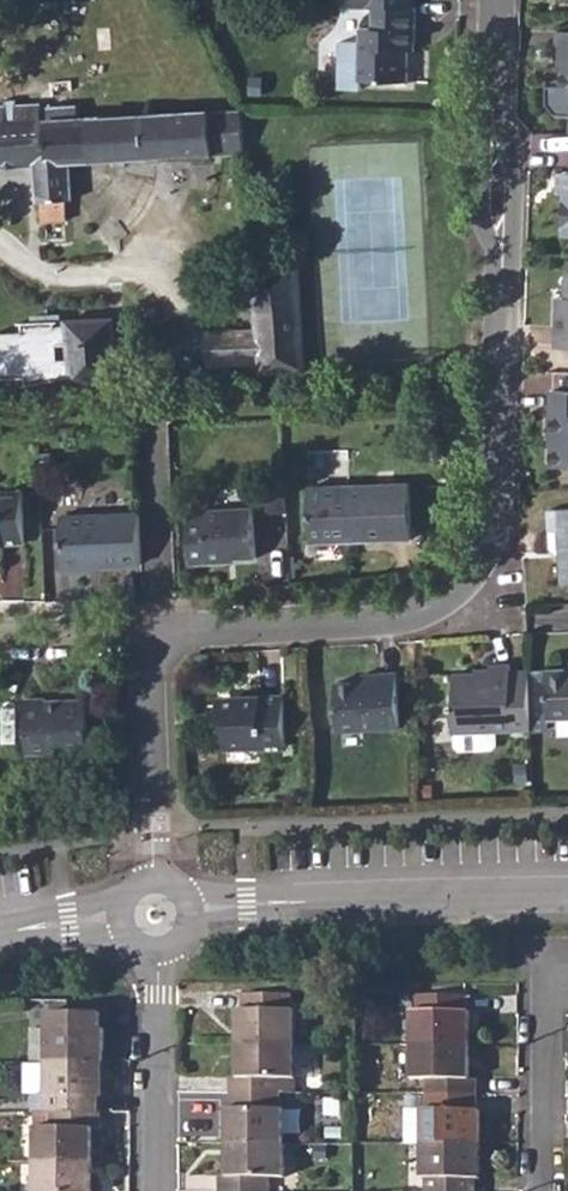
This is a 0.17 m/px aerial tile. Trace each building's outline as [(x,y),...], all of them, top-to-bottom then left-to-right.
[(373,7),(373,27),(360,27),(360,43),(339,42),(337,90),(359,90),(360,80),(406,80),(407,41),(415,41),(415,6),(413,7),(413,0),(341,0),(341,6),(373,7)] [(559,31),(559,51),(565,51),(564,87),(549,86),(548,104),(558,114),(567,115),(567,31),(559,31)] [(44,219),(69,219),(69,197),(75,198),(73,160),(215,151),(215,141),(215,139),(213,138),(212,134),(226,134),(225,110),(155,112),(155,101),(149,101),(149,114),(106,116),(103,113),(101,112),(98,113),(95,114),(92,117),(80,117),(79,103),(50,105),(52,118),(44,119),(43,100),(20,102),(20,98),(8,98),(8,102),(0,103),(0,166),(39,163),(41,199),(42,201),(44,219)] [(556,193),(564,194),(567,194),(567,175),(567,172),(557,171),(556,193)] [(261,363),(261,371),(305,369),(300,267),(277,268),(277,261),(273,261),(273,269),(254,269),(257,327),(206,330),(209,366),(261,363)] [(566,274),(565,303),(555,303),(553,353),(567,354),(567,274),(566,274)] [(73,380),(120,377),(117,316),(71,317),(71,323),(60,323),(59,318),(24,318),(24,329),(0,329),(0,373),(25,372),(25,380),(73,375),(73,380)] [(567,467),(567,391),(552,391),(551,434),(554,433),(553,466),(567,467)] [(412,480),(350,481),(350,485),(311,486),(312,531),(369,530),(370,537),(413,536),(412,480)] [(23,542),(21,489),(0,490),(0,543),(23,542)] [(558,527),(566,526),(567,554),(561,555),(563,582),(567,582),(567,506),(552,507),(553,527),(558,527)] [(186,515),(188,563),(224,563),(224,557),(258,557),(256,507),(203,510),(203,514),(186,515)] [(87,563),(136,561),(135,514),(58,516),(60,567),(87,567),(87,563)] [(558,527),(561,555),(567,554),(566,526),(558,527)] [(455,672),(456,705),(453,706),(453,734),(514,731),(530,731),(528,672),(512,673),(512,666),(493,667),(493,671),(455,672)] [(546,674),(547,721),(567,721),(567,673),(546,674)] [(336,683),(337,731),(400,729),(397,675),(379,675),(379,681),(336,683)] [(226,747),(262,746),(262,751),(285,750),(283,698),(240,699),(233,705),(217,705),(217,721),(225,721),(226,747)] [(85,705),(44,705),(43,700),(23,700),(24,755),(25,755),(87,753),(85,705)] [(238,1044),(296,1045),(297,1012),(293,1012),(292,996),(244,995),(243,1010),(238,1011),(238,1044)] [(412,1046),(471,1047),(471,1013),(468,1013),(467,995),(417,996),(418,1012),(412,1013),(412,1046)] [(46,1029),(46,1063),(105,1064),(105,1030),(100,1030),(101,1015),(51,1016),(51,1029),(46,1029)] [(230,1078),(230,1094),(282,1094),(282,1079),(295,1079),(296,1045),(238,1044),(238,1077),(230,1078)] [(426,1080),(426,1094),(476,1095),(476,1081),(471,1080),(471,1047),(412,1046),(413,1079),(426,1080)] [(34,1098),(35,1112),(49,1112),(100,1113),(101,1099),(105,1098),(105,1064),(46,1063),(46,1098),(34,1098)] [(226,1109),(226,1143),(285,1144),(285,1109),(282,1109),(282,1094),(230,1094),(230,1109),(226,1109)] [(285,1109),(285,1144),(293,1143),(294,1143),(295,1094),(282,1094),(282,1109),(285,1109)] [(422,1110),(422,1113),(422,1144),(480,1145),(480,1111),(476,1111),(476,1095),(426,1094),(425,1110),(422,1110)] [(100,1113),(49,1112),(50,1129),(35,1128),(34,1162),(93,1163),(94,1129),(99,1129),(100,1113)] [(35,1112),(35,1128),(50,1129),(49,1112),(35,1112)] [(409,1144),(422,1144),(422,1113),(409,1114),(409,1144)] [(270,1177),(285,1177),(285,1144),(226,1143),(226,1177),(220,1177),(219,1190),(269,1190),(270,1177)] [(422,1144),(422,1178),(426,1179),(426,1190),(476,1190),(475,1179),(481,1178),(480,1145),(422,1144)] [(93,1163),(34,1162),(35,1190),(93,1190),(93,1163)]
